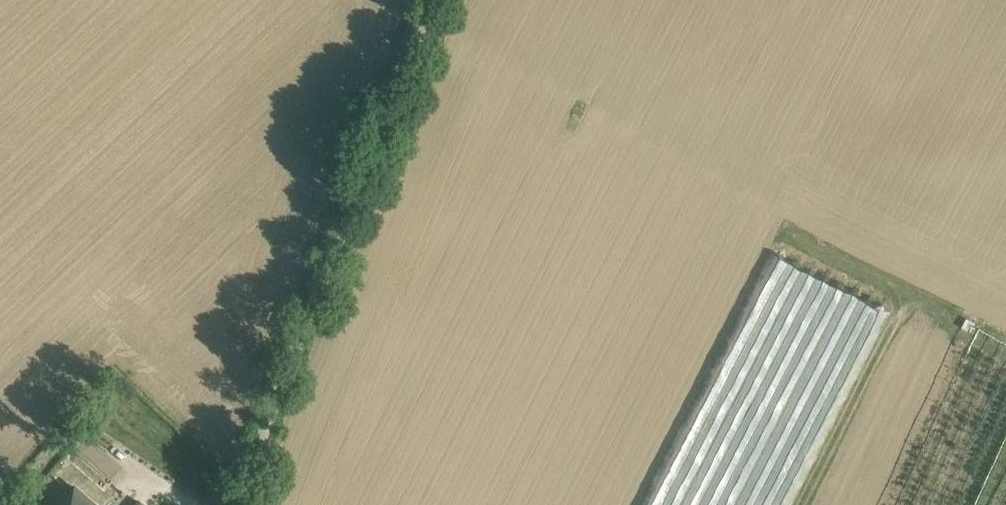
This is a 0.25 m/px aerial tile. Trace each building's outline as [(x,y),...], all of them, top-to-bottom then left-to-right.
[(74,485),(56,504),(96,504),(74,485)]
